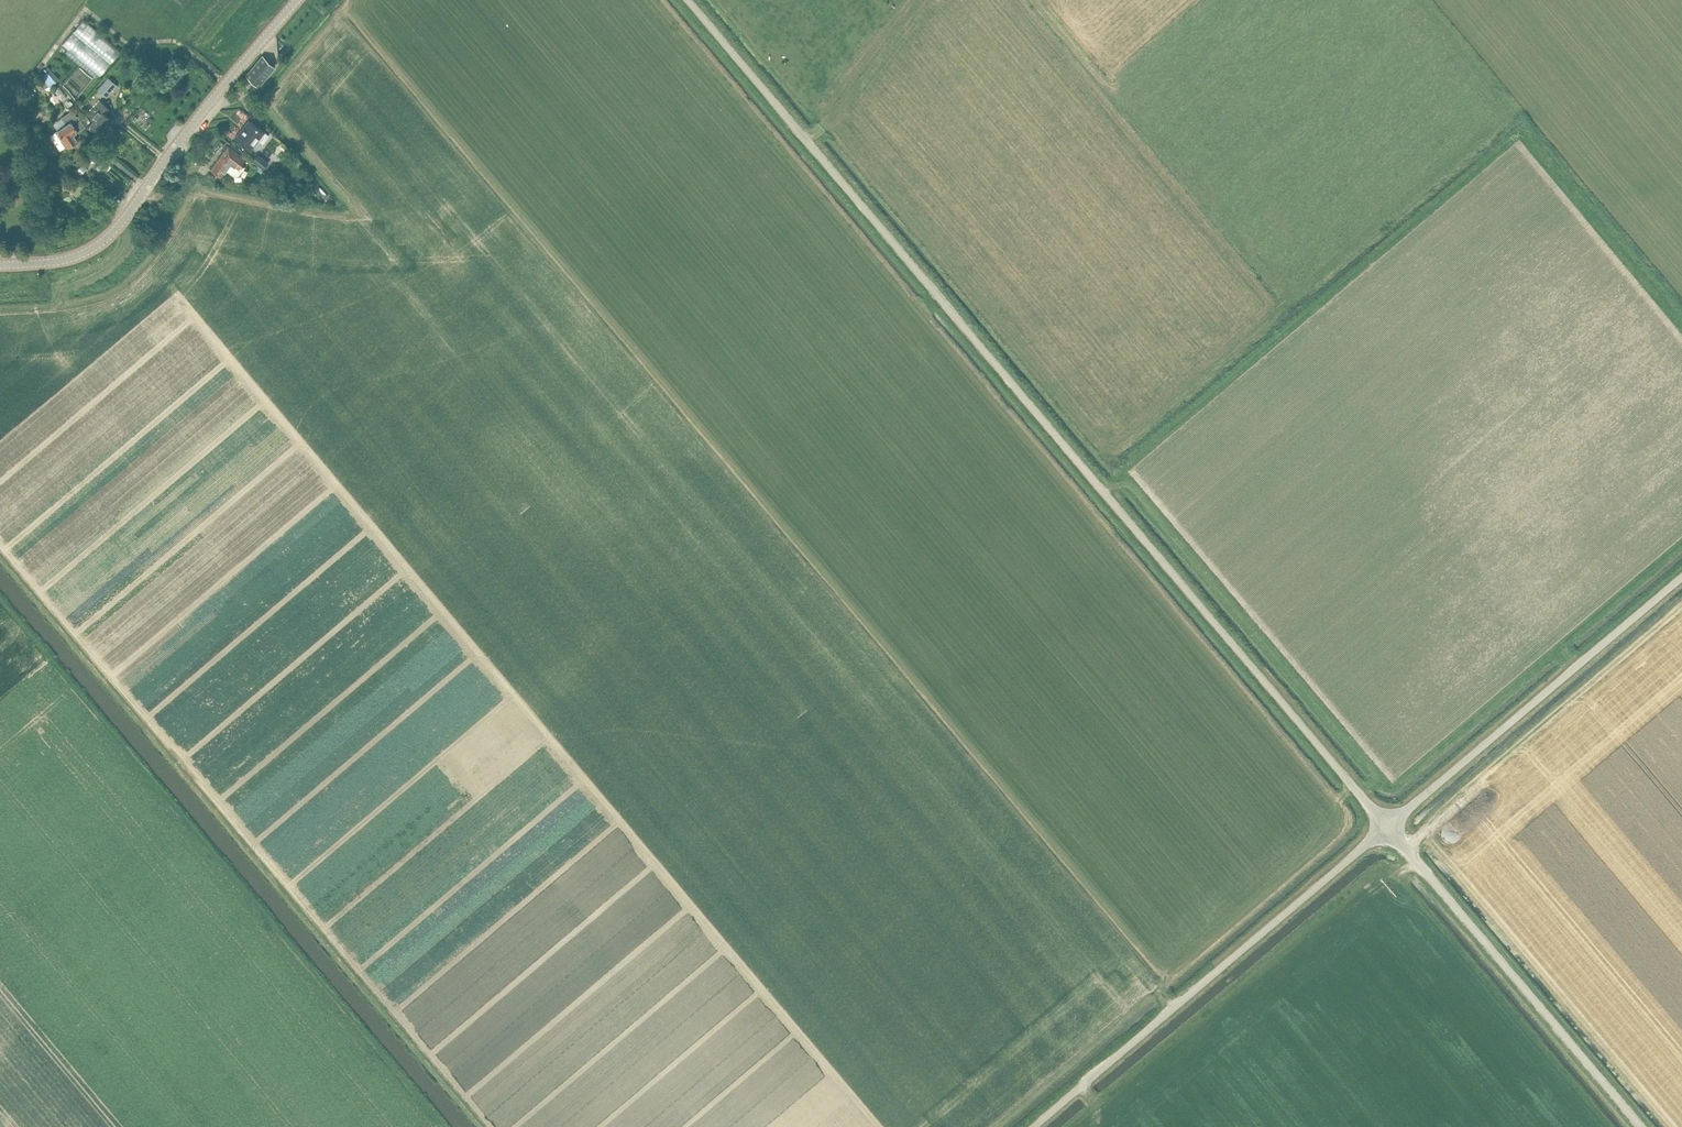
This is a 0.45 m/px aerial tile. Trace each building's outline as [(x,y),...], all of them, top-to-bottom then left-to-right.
[(67,39),(104,68),(126,38),(89,10),(67,39)] [(258,86),(276,66),(263,55),(245,75),(258,86)] [(55,77),(63,69),(55,60),(46,68),(55,77)] [(49,87),(56,82),(47,72),(41,77),(49,87)] [(106,97),(116,85),(107,77),(97,89),(106,97)] [(99,137),(108,126),(106,124),(112,118),(106,113),(110,108),(101,100),(89,113),(95,118),(91,123),(96,127),(93,131),(99,137)] [(76,115),(72,109),(62,116),(66,122),(57,129),(57,130),(50,135),(60,150),(68,145),(78,139),(74,133),(85,125),(78,115),(76,115)] [(249,119),(234,138),(250,150),(258,139),(262,142),(268,134),(249,119)] [(272,158),(277,149),(265,142),(260,152),(272,158)] [(101,152),(105,159),(117,152),(113,145),(101,152)] [(239,176),(245,167),(242,165),(246,158),(237,152),(229,145),(211,169),(221,176),(225,170),(234,176),(239,176)] [(262,169),(268,162),(257,153),(251,160),(262,169)] [(79,175),(87,168),(83,164),(75,170),(79,175)]
